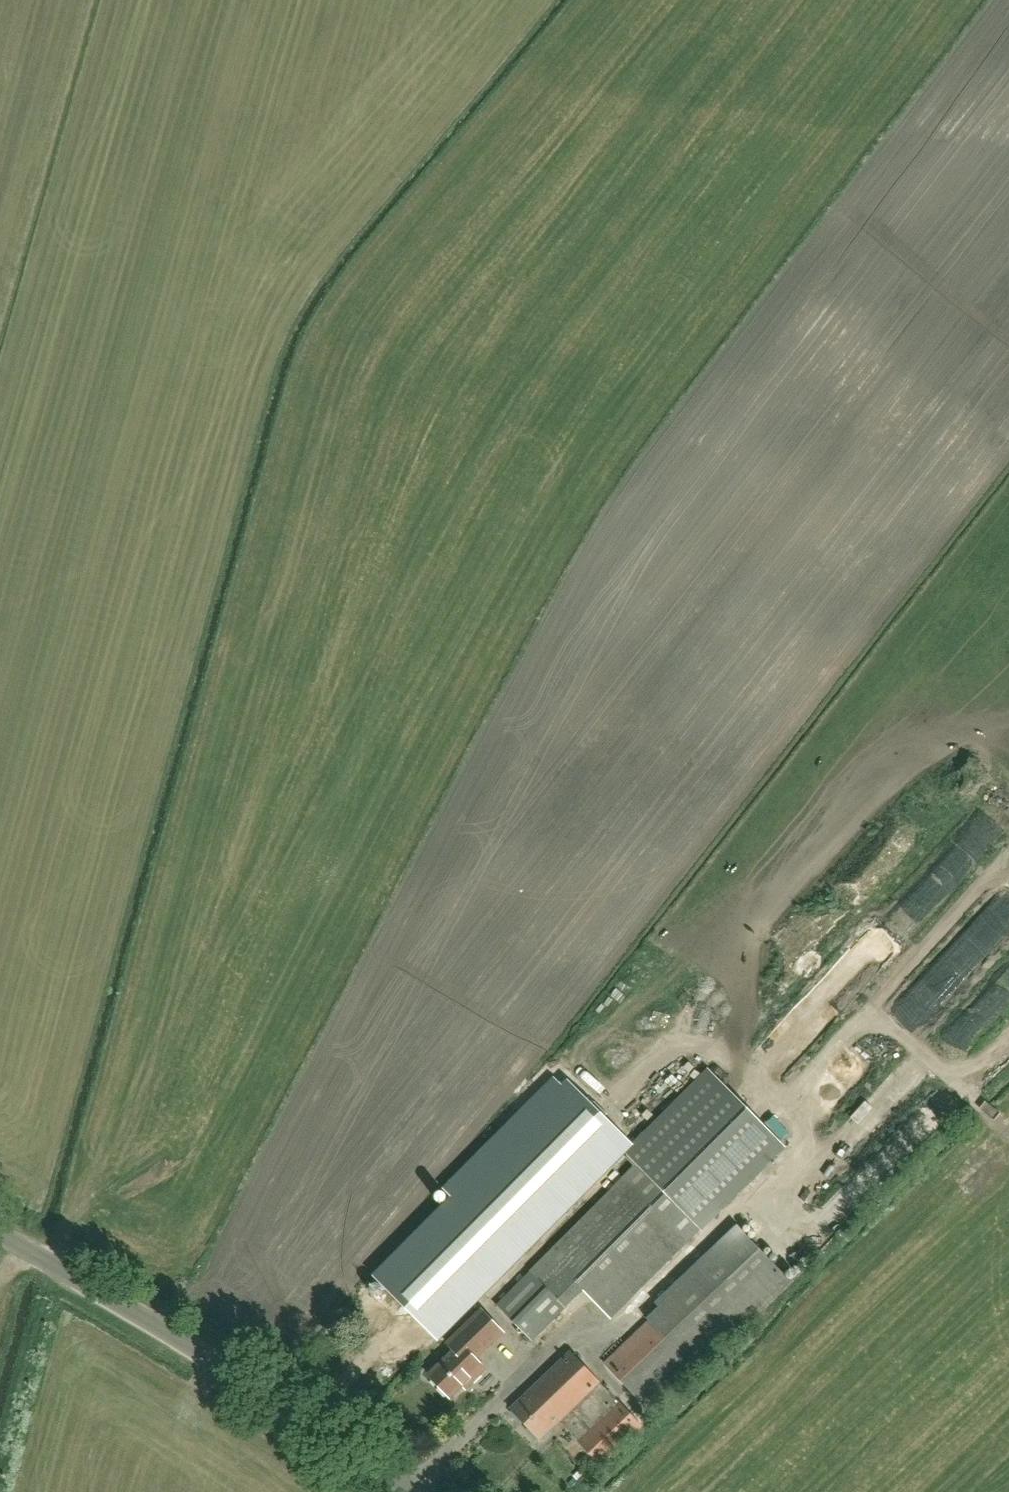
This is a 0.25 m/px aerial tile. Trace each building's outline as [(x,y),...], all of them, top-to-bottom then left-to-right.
[(984,914),(965,938),(974,945),(993,921),(984,914)] [(626,1155),(641,1170),(498,1306),(533,1342),(567,1309),(585,1292),(612,1321),(788,1153),(712,1074),(626,1155)] [(439,1337),(482,1294),(479,1291),(620,1150),(552,1082),(445,1190),(454,1199),(377,1275),(439,1337)] [(740,1228),(672,1297),(605,1363),(655,1414),(791,1280),(740,1228)] [(475,1358),(502,1332),(482,1310),(453,1337),(460,1345),(429,1375),(450,1397),(469,1378),(472,1381),(485,1369),(475,1358)] [(602,1465),(642,1426),(571,1351),(511,1408),(540,1439),(560,1420),(579,1439),(578,1440),(602,1465)] [(497,1352),(488,1357),(497,1372),(505,1366),(497,1352)]
